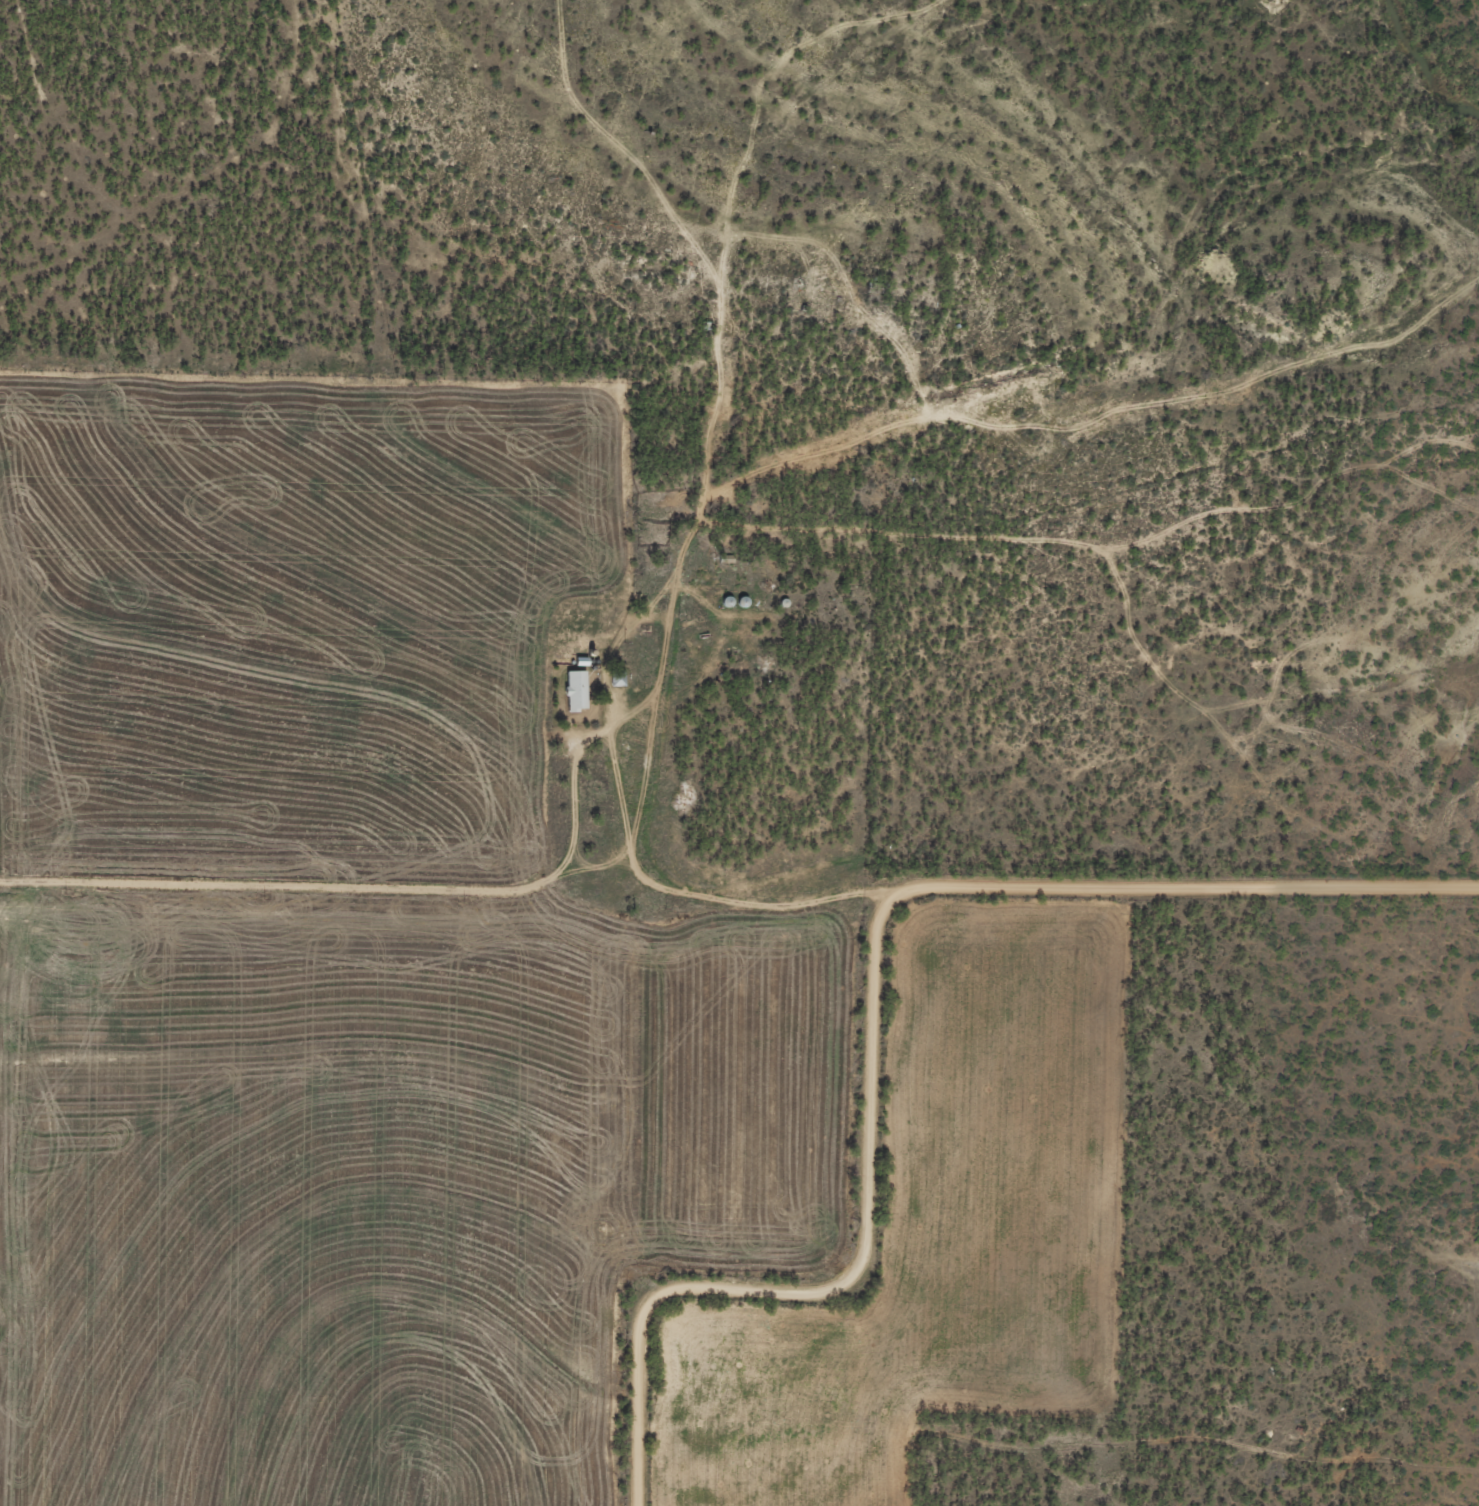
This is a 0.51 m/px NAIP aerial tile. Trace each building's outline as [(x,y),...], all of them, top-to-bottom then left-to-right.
[(590,711),(589,671),(570,671),(571,711),(590,711)]
